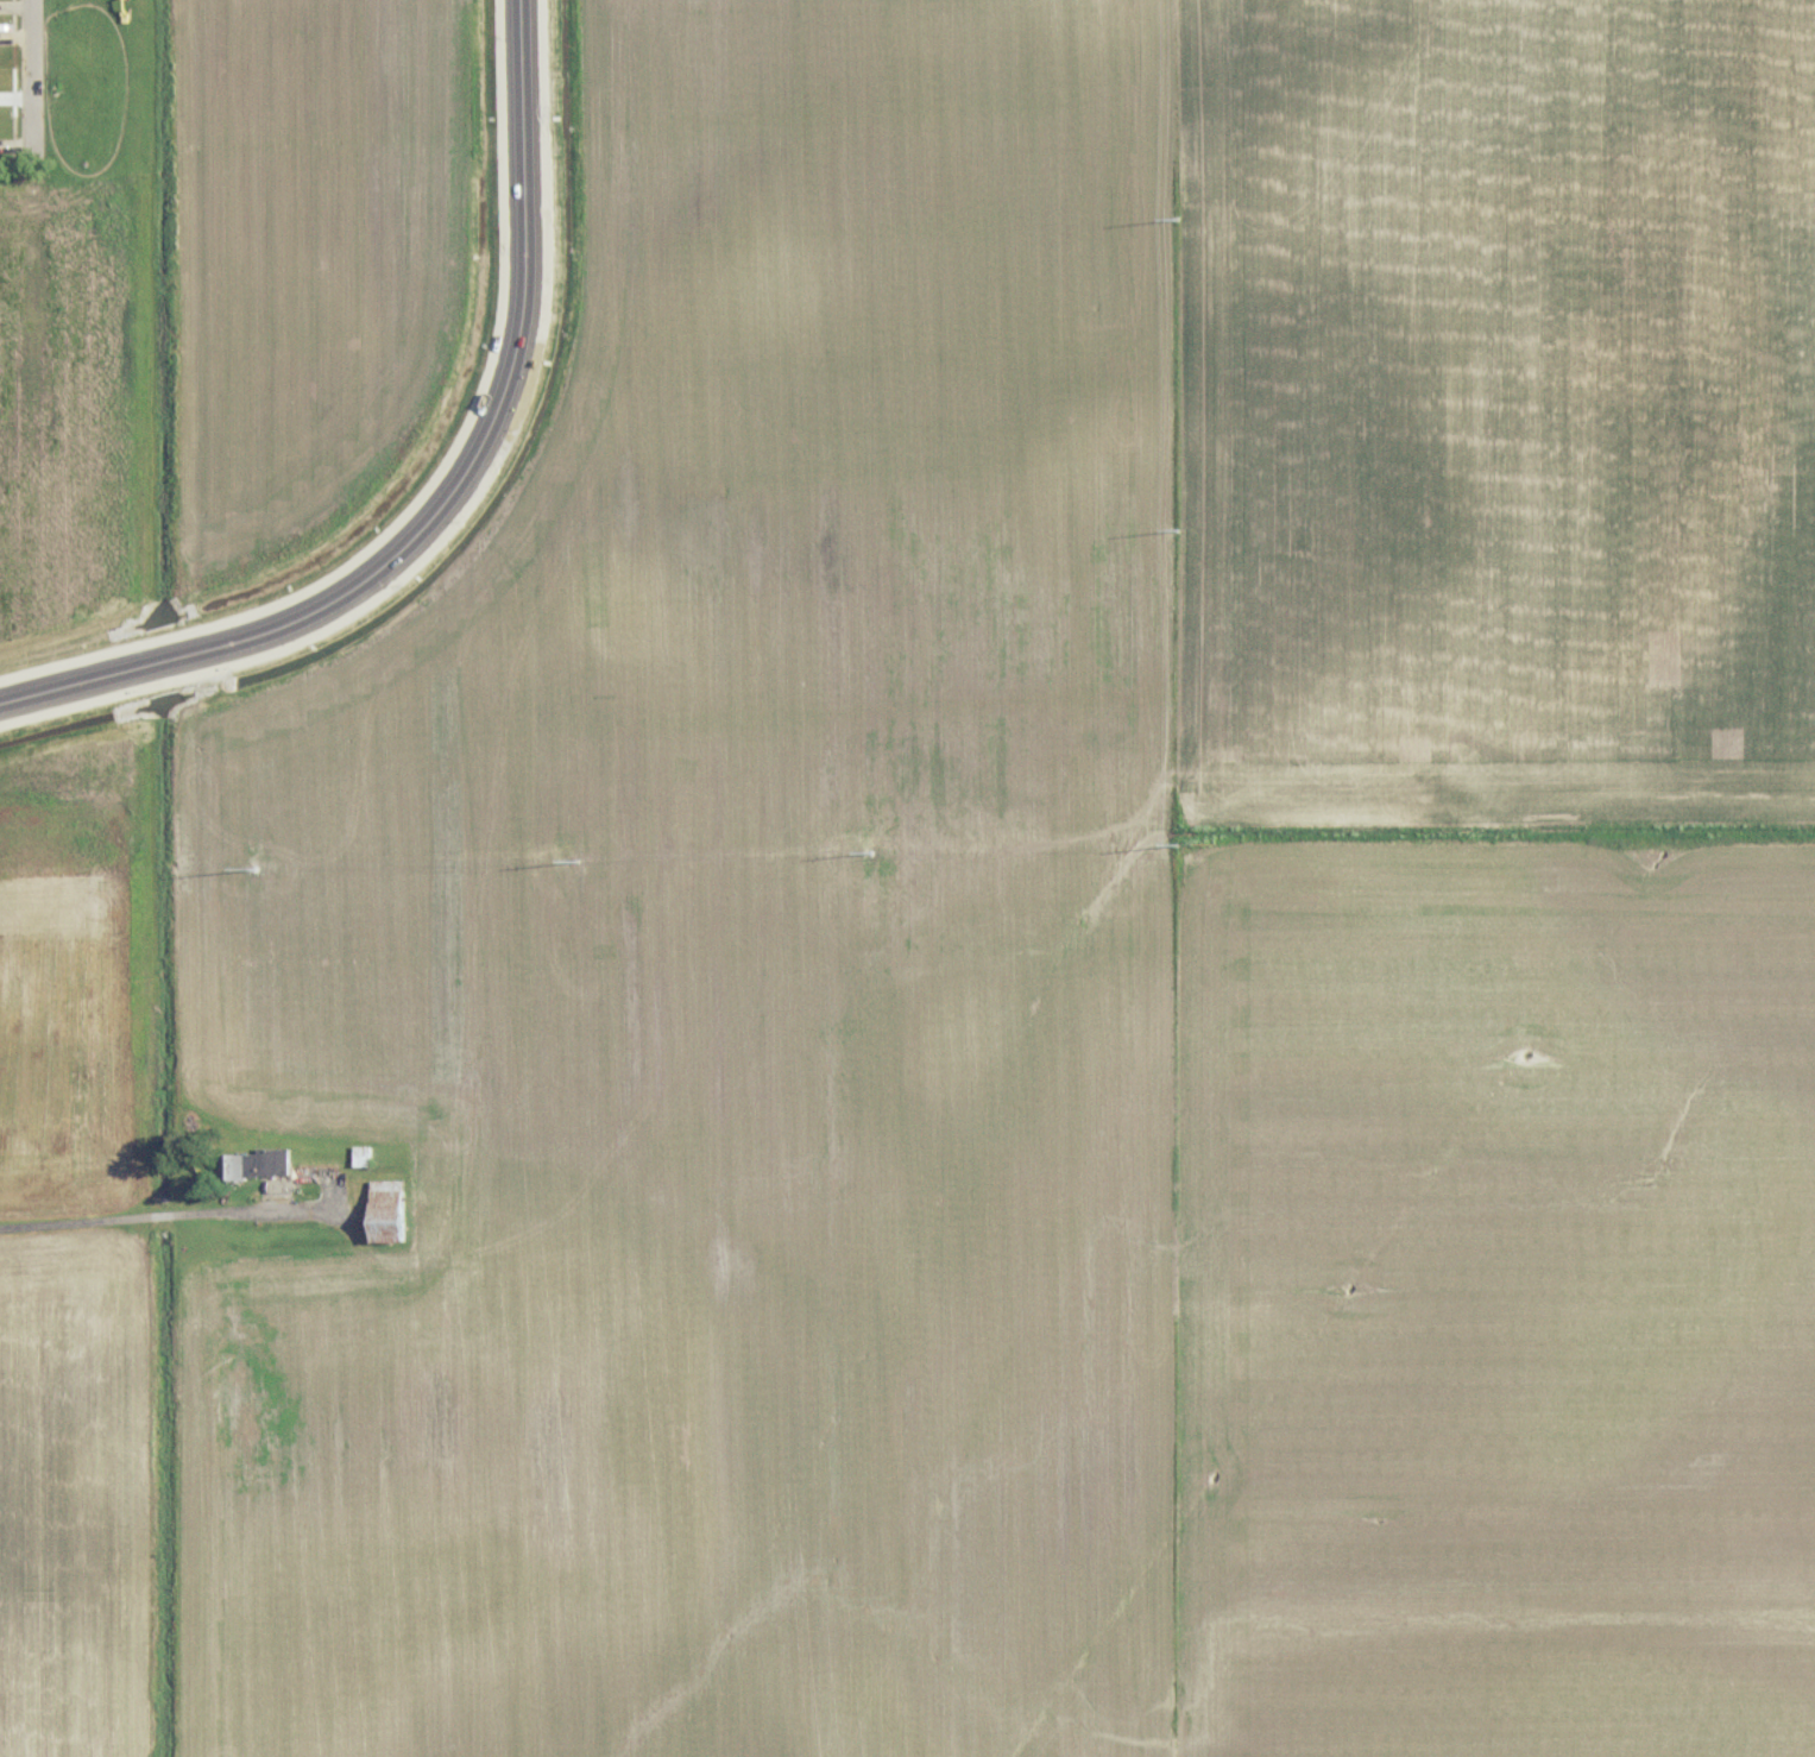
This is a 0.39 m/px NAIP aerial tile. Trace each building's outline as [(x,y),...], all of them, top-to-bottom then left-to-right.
[(371,1142),(354,1143),(354,1163),(371,1163),(371,1142)] [(289,1145),(257,1144),(257,1150),(224,1149),(223,1173),(289,1174),(289,1145)] [(372,1177),(374,1239),(406,1238),(404,1176),(372,1177)]
